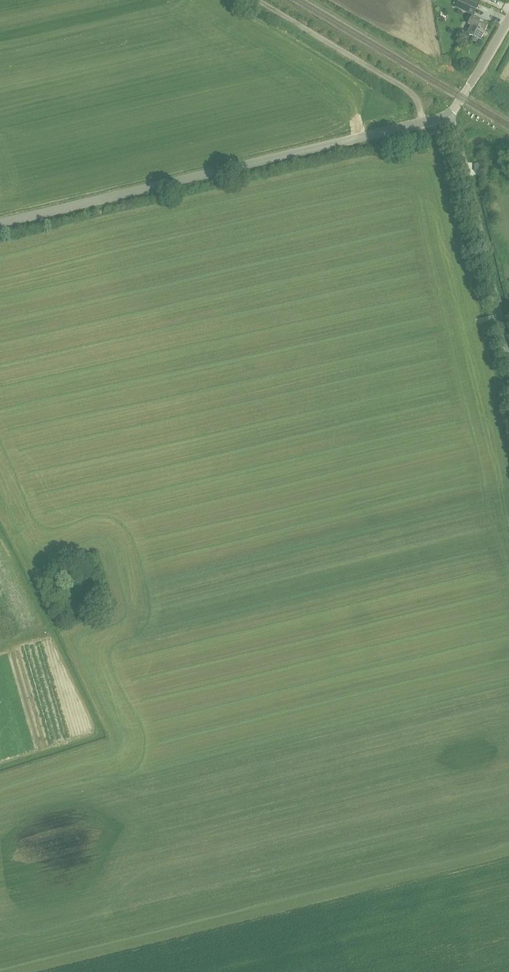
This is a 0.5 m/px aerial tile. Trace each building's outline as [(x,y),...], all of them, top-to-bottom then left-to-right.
[(474,15),(478,7),(463,0),(458,0),(455,6),(474,15)] [(471,26),(467,34),(473,37),(472,38),(473,40),(476,42),(479,41),(479,40),(481,40),(488,25),(473,17),(469,25),(471,26)]
